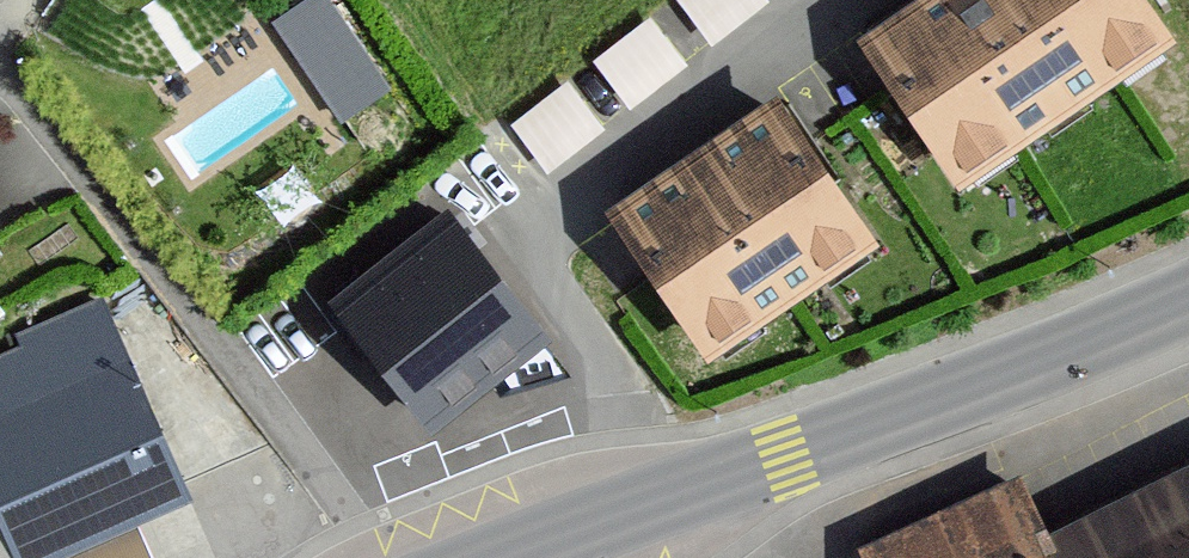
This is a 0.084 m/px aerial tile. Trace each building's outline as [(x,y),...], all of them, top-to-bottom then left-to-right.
[(272,20),(339,123),(390,90),(330,0),(303,0),(272,20)] [(711,46),(769,3),(767,0),(676,0),(711,46)] [(858,46),(957,189),(1174,40),(1147,0),(925,0),(858,46)] [(650,18),(593,62),(630,110),(687,67),(650,18)] [(568,82),(510,125),(547,174),(605,130),(568,82)] [(778,95),(609,214),(717,366),(886,247),(778,95)] [(449,217),(338,301),(399,380),(428,358),(463,403),(544,341),(449,217)] [(134,526),(188,502),(102,306),(25,340),(30,351),(0,365),(0,557),(60,557),(134,526)] [(858,547),(863,557),(1188,557),(1188,468),(1032,540),(1005,480),(858,547)] [(60,557),(147,557),(134,526),(60,557)]
